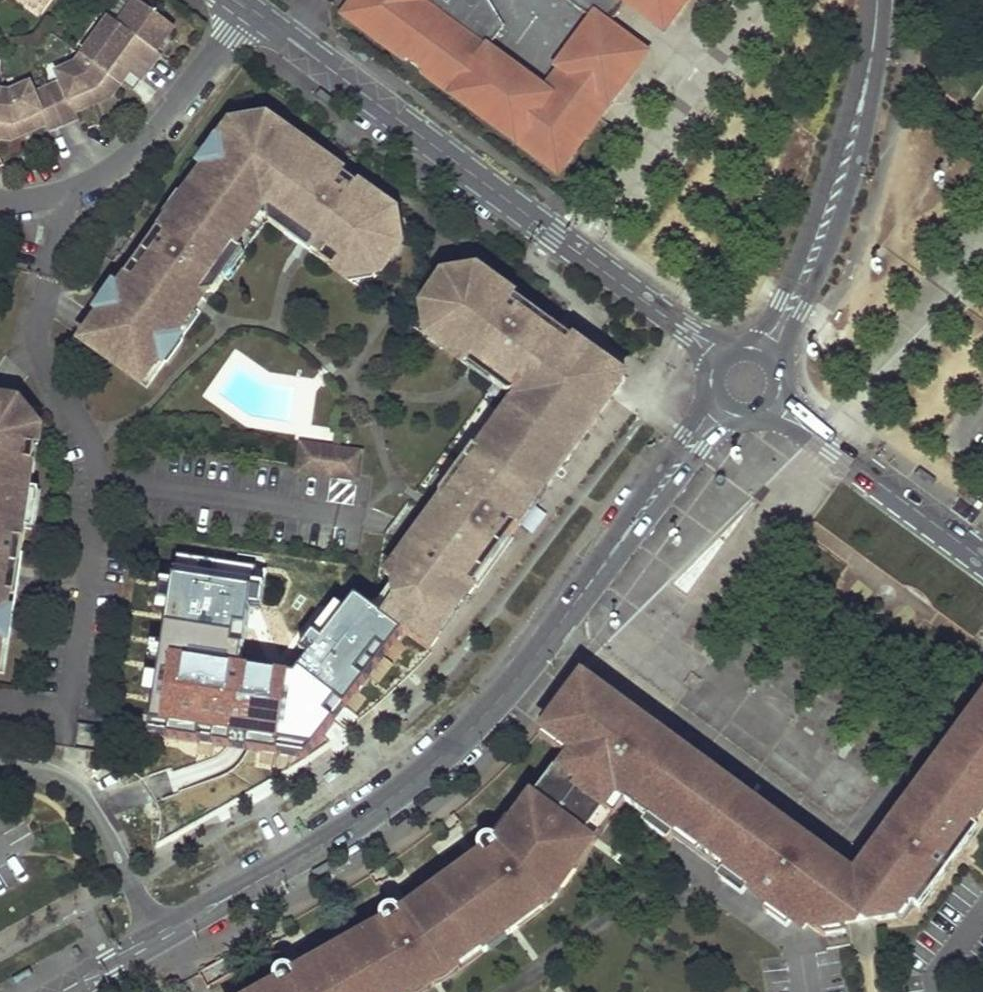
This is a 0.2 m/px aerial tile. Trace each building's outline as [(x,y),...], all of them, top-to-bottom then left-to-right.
[(44,15),(55,0),(24,0),(44,15)] [(361,24),(408,59),(410,57),(427,70),(425,72),(461,99),(463,97),(513,133),(511,136),(546,161),(548,158),(550,159),(551,160),(553,160),(555,161),(556,161),(558,160),(559,160),(561,160),(562,159),(563,158),(565,157),(566,155),(569,157),(600,116),(601,115),(601,114),(601,113),(601,112),(601,111),(600,110),(600,109),(600,108),(599,107),(599,106),(598,106),(604,98),(609,103),(611,101),(621,87),(618,84),(620,82),(621,81),(621,79),(621,78),(621,76),(621,74),(620,73),(620,71),(619,70),(618,68),(617,67),(616,66),(618,63),(582,37),(566,59),(565,60),(565,65),(566,69),(568,71),(573,76),(556,99),(544,90),(543,93),(493,56),(495,53),(489,49),(491,47),(490,46),(503,28),(486,0),(358,0),(357,1),(360,3),(359,4),(358,5),(358,7),(358,8),(357,10),(357,12),(358,13),(358,15),(358,16),(359,18),(360,19),(361,20),(363,21),(361,24)] [(604,27),(608,25),(610,24),(614,20),(622,11),(623,8),(625,5),(627,0),(568,0),(585,13),(588,14),(589,14),(591,14),(592,13),(594,12),(595,11),(599,14),(594,20),(604,27)] [(665,28),(674,16),(680,8),(668,0),(627,0),(665,28)] [(680,8),(686,0),(668,0),(680,8)] [(140,1),(121,26),(136,37),(127,50),(151,68),(161,54),(158,52),(176,28),(140,1)] [(359,4),(360,3),(357,1),(347,14),(361,24),(363,21),(361,20),(360,19),(359,18),(358,16),(358,15),(358,13),(357,12),(357,10),(358,8),(358,7),(358,5),(359,4)] [(588,14),(585,13),(594,20),(599,14),(595,11),(594,12),(592,13),(591,14),(589,14),(588,14)] [(113,19),(85,57),(109,75),(111,71),(116,75),(122,66),(130,72),(142,81),(151,68),(127,50),(136,37),(121,26),(113,19)] [(604,27),(594,20),(588,29),(582,37),(618,63),(632,73),(639,63),(646,53),(608,25),(604,27)] [(495,53),(493,56),(543,93),(544,90),(543,89),(495,53)] [(64,83),(50,89),(65,124),(80,118),(77,112),(112,96),(124,81),(116,75),(111,71),(109,75),(85,57),(79,65),(60,73),(64,83)] [(618,63),(616,66),(617,67),(618,68),(619,70),(620,71),(620,73),(621,74),(621,76),(621,78),(621,79),(621,81),(620,82),(618,84),(621,87),(632,73),(618,63)] [(122,66),(116,75),(124,81),(130,72),(122,66)] [(2,93),(0,113),(0,138),(12,140),(28,133),(47,125),(50,131),(65,124),(50,89),(36,95),(31,86),(15,93),(13,94),(2,93)] [(463,97),(461,99),(511,136),(513,133),(463,97)] [(604,98),(598,106),(599,106),(599,107),(600,108),(600,109),(600,110),(601,111),(601,112),(601,113),(601,114),(601,115),(600,116),(609,103),(604,98)] [(370,298),(418,232),(256,112),(200,187),(196,183),(169,220),(172,223),(84,342),(150,391),(230,283),(233,285),(251,261),(248,259),(271,228),(275,227),(315,257),(370,298)] [(569,157),(566,155),(565,157),(563,158),(562,159),(561,160),(559,160),(558,160),(556,161),(555,161),(553,160),(551,160),(550,159),(548,158),(546,161),(559,171),(569,157)] [(629,389),(467,268),(418,334),(497,393),(387,540),(379,584),(392,593),(374,616),(427,659),(629,389)] [(0,403),(0,674),(3,674),(27,529),(35,531),(42,492),(33,491),(46,411),(0,403)] [(337,454),(304,449),(303,457),(335,462),(337,454)] [(335,462),(303,457),(300,476),(334,482),(334,477),(360,481),(364,459),(337,454),(335,462)] [(334,477),(334,482),(359,486),(360,481),(334,477)] [(344,556),(141,531),(112,748),(147,761),(158,842),(254,791),(342,736),(391,695),(427,659),(374,616),(347,592),(344,556)] [(848,925),(863,923),(856,879),(853,877),(585,680),(575,694),(650,750),(651,750),(648,752),(665,765),(667,762),(796,857),(795,859),(812,871),(813,869),(843,891),(848,925)] [(444,976),(459,966),(459,967),(482,950),(478,943),(504,924),(509,932),(514,929),(544,907),(541,905),(571,864),(587,841),(585,839),(618,793),(628,801),(651,821),(653,819),(674,837),(722,877),(726,872),(749,889),(771,905),(794,922),(805,930),(808,925),(826,939),(828,950),(852,946),(848,925),(843,891),(813,869),(812,871),(795,859),(796,857),(667,762),(665,765),(648,752),(650,750),(574,695),(547,731),(547,732),(577,754),(564,772),(558,767),(516,825),(499,847),(497,843),(495,842),(494,841),(492,840),(490,840),(488,841),(484,843),(483,845),(483,849),(483,851),(484,853),(487,856),(462,875),(429,899),(402,918),(400,914),(398,912),(396,911),(392,910),(390,911),(389,912),(387,914),(386,916),(385,917),(385,918),(385,920),(386,922),(388,926),(358,942),(322,963),(296,978),(294,975),(293,974),(291,972),(290,971),(288,971),(286,971),(284,972),(282,973),(280,974),(279,976),(279,977),(279,979),(279,981),(280,983),(282,986),(271,991),(417,991),(444,976)] [(856,879),(863,923),(864,923),(878,921),(872,886),(982,735),(982,706),(857,877),(856,879)] [(577,754),(547,732),(541,739),(542,741),(565,757),(558,767),(564,772),(577,754)] [(878,921),(897,918),(908,902),(914,907),(924,893),(930,898),(947,876),(944,873),(947,873),(948,872),(951,870),(952,868),(952,866),(952,865),(952,863),(955,865),(971,842),(964,838),(973,826),(982,812),(982,735),(872,886),(878,921)] [(618,793),(585,839),(587,841),(595,846),(628,801),(618,793)] [(647,826),(670,844),(674,837),(653,819),(651,821),(647,826)] [(516,825),(509,820),(494,841),(495,842),(497,843),(499,847),(516,825)] [(979,831),(973,826),(964,838),(971,842),(979,831)] [(483,849),(458,869),(462,875),(487,856),(484,853),(483,851),(483,849)] [(571,864),(541,905),(544,907),(546,909),(553,905),(578,869),(571,864)] [(722,877),(720,880),(743,897),(749,889),(726,872),(722,877)] [(429,899),(424,893),(398,912),(400,914),(402,918),(429,899)] [(924,893),(914,907),(916,908),(921,911),(930,898),(924,893)] [(916,908),(914,907),(908,902),(897,918),(904,924),(916,908)] [(771,905),(765,913),(788,930),(794,922),(771,905)] [(385,917),(354,936),(358,942),(388,926),(386,922),(385,920),(385,918),(385,917)] [(504,924),(478,943),(482,950),(486,954),(511,935),(509,932),(504,924)] [(322,963),(318,956),(290,971),(291,972),(293,974),(294,975),(296,978),(322,963)] [(417,991),(428,991),(437,987),(439,986),(442,984),(451,979),(462,971),(459,967),(459,966),(444,976),(417,991)] [(255,991),(271,991),(282,986),(280,983),(279,981),(279,979),(279,977),(255,991)]
